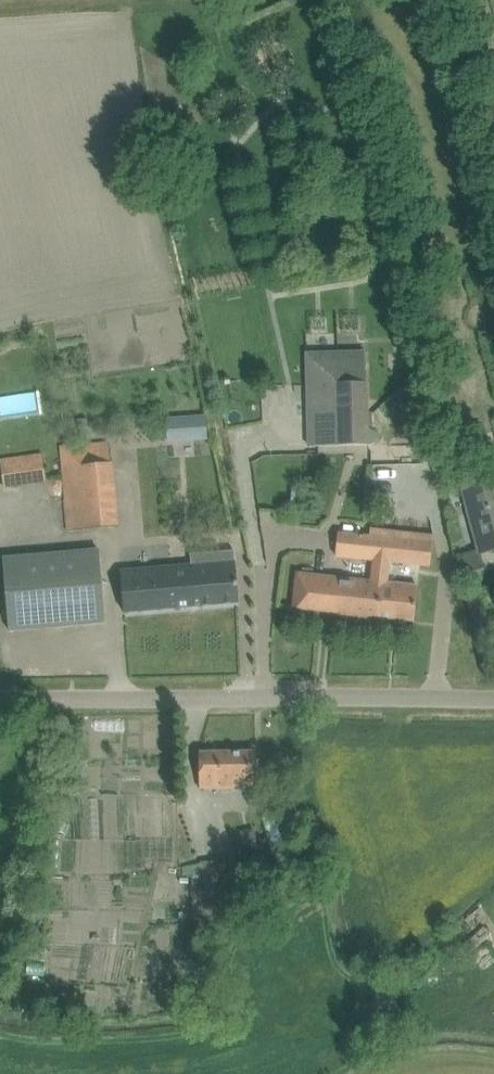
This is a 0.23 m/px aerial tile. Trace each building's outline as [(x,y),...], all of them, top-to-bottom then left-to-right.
[(368,445),(366,352),(306,353),(309,446),(368,445)] [(206,415),(193,416),(194,441),(208,440),(206,415)] [(193,416),(166,417),(167,442),(194,441),(193,416)] [(109,442),(59,446),(67,531),(116,525),(109,442)] [(0,459),(0,471),(2,487),(45,481),(41,453),(0,459)] [(476,550),(463,554),(467,573),(484,568),(480,555),(493,551),(493,475),(491,476),(487,463),(454,472),(458,486),(476,550)] [(375,494),(374,505),(387,506),(388,495),(375,494)] [(370,581),(297,573),(293,607),(335,612),(334,618),(377,622),(378,617),(414,621),(418,586),(388,583),(390,561),(429,566),(433,534),(405,531),(404,540),(351,534),(352,526),(339,525),(335,555),(373,559),(370,581)] [(3,557),(7,609),(9,631),(105,623),(98,549),(3,557)] [(120,571),(122,591),(124,612),(239,602),(235,567),(234,567),(233,554),(202,557),(203,564),(120,571)] [(199,751),(199,773),(199,789),(235,788),(235,782),(256,782),(256,751),(199,751)] [(261,812),(278,874),(303,867),(285,805),(261,812)] [(199,862),(180,867),(181,875),(191,876),(191,915),(240,913),(239,873),(239,861),(199,862)]
